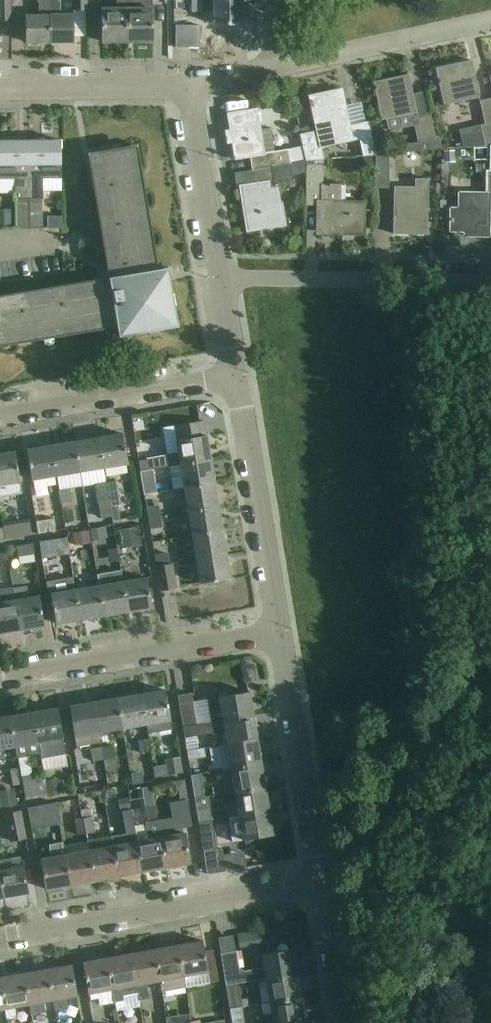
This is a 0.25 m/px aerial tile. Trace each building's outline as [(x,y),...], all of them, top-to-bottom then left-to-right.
[(11,21),(11,0),(0,0),(0,21),(11,21)] [(26,43),(49,42),(49,0),(37,0),(37,3),(39,3),(39,15),(25,15),(26,43)] [(49,42),(74,42),(73,17),(58,17),(58,0),(49,0),(49,42)] [(73,13),(86,13),(86,0),(73,0),(73,13)] [(126,11),(126,0),(116,0),(116,11),(102,11),(102,42),(126,42),(126,11)] [(126,11),(126,42),(153,41),(153,21),(153,11),(152,0),(126,0),(126,11)] [(191,13),(202,13),(202,0),(191,0),(191,13)] [(243,0),(214,0),(214,24),(243,24),(243,0)] [(188,16),(176,16),(176,48),(188,48),(188,27),(188,16)] [(200,27),(188,27),(188,48),(200,48),(200,27)] [(436,69),(440,88),(444,106),(479,98),(471,61),(436,69)] [(408,75),(373,82),(382,121),(385,120),(387,128),(413,123),(418,143),(399,144),(400,152),(441,149),(438,136),(435,136),(430,114),(417,116),(408,75)] [(232,89),(235,103),(264,98),(262,84),(232,89)] [(300,134),(306,161),(318,160),(318,161),(324,160),(322,147),(361,138),(364,156),(375,155),(375,154),(373,146),(368,124),(349,128),(341,89),(309,96),(316,131),(300,134)] [(480,101),(485,124),(480,125),(481,131),(484,146),(490,145),(490,99),(480,101)] [(249,156),(252,170),(290,164),(288,150),(275,152),(272,128),(260,130),(257,110),(229,114),(233,143),(235,159),(249,156)] [(279,125),(280,141),(297,140),(296,125),(279,125)] [(0,141),(0,179),(15,179),(15,200),(29,199),(28,141),(0,141)] [(61,141),(28,141),(29,199),(43,199),(43,179),(61,179),(61,141)] [(450,231),(464,231),(464,235),(490,236),(490,224),(490,215),(490,145),(490,171),(486,171),(486,193),(459,193),(459,208),(450,208),(450,231)] [(108,277),(108,279),(110,278),(110,284),(0,302),(0,347),(2,346),(0,339),(15,337),(16,344),(41,340),(40,333),(54,330),(55,337),(81,333),(79,326),(94,324),(95,331),(117,327),(119,337),(178,327),(170,281),(170,280),(170,281),(168,268),(164,268),(158,269),(155,247),(147,248),(145,234),(152,232),(148,207),(141,208),(138,194),(145,193),(141,168),(134,169),(131,152),(118,155),(117,148),(88,153),(89,161),(91,161),(91,160),(96,159),(115,277),(110,278),(110,276),(108,276),(109,277),(108,277)] [(376,188),(388,188),(389,157),(376,156),(376,188)] [(318,160),(306,161),(305,173),(305,206),(318,206),(317,223),(318,223),(318,221),(327,221),(327,233),(362,234),(363,203),(338,203),(338,187),(340,187),(340,186),(331,185),(328,185),(322,185),(322,166),(323,166),(323,165),(318,165),(318,161),(318,160)] [(290,164),(252,170),(254,184),(240,187),(240,188),(241,188),(245,215),(247,231),(284,225),(278,187),(294,185),(292,176),(305,173),(306,161),(290,164)] [(394,188),(393,214),(393,234),(426,235),(427,181),(415,181),(415,188),(394,188)] [(205,435),(203,421),(175,426),(175,427),(163,429),(164,438),(177,437),(177,440),(176,440),(179,454),(167,456),(167,457),(138,461),(140,471),(152,469),(152,470),(180,465),(210,460),(206,435),(205,435)] [(123,434),(98,438),(103,468),(128,463),(123,434)] [(103,468),(98,438),(75,442),(80,472),(103,468)] [(80,472),(75,442),(51,446),(56,476),(80,472)] [(56,476),(51,446),(27,450),(32,480),(56,476)] [(0,455),(0,493),(21,490),(20,482),(18,472),(15,452),(0,455)] [(214,483),(210,460),(180,465),(182,476),(184,488),(214,483)] [(152,469),(140,471),(141,482),(153,480),(152,470),(152,469)] [(116,481),(106,483),(110,507),(121,505),(116,481)] [(110,507),(106,483),(96,485),(102,518),(112,516),(110,507)] [(218,507),(214,483),(184,488),(188,512),(218,507)] [(59,492),(62,505),(73,502),(71,490),(59,492)] [(159,505),(146,507),(147,518),(161,516),(159,505)] [(222,531),(218,507),(188,512),(192,536),(222,531)] [(19,535),(31,532),(27,516),(15,519),(19,535)] [(163,528),(161,516),(147,518),(149,530),(163,528)] [(37,522),(38,534),(55,531),(54,519),(37,522)] [(100,523),(101,536),(120,533),(119,520),(100,523)] [(226,554),(222,531),(192,536),(196,559),(226,554)] [(66,536),(56,538),(59,555),(69,553),(66,536)] [(0,548),(0,560),(8,559),(6,547),(0,548)] [(153,555),(156,566),(169,564),(167,552),(153,555)] [(230,579),(226,554),(196,559),(200,584),(230,579)] [(23,559),(23,576),(35,576),(35,559),(23,559)] [(170,568),(169,564),(156,566),(156,571),(160,590),(175,588),(172,568),(170,568)] [(10,569),(13,585),(23,583),(20,567),(10,569)] [(128,612),(123,582),(121,571),(97,575),(99,586),(104,616),(128,612)] [(152,607),(147,578),(123,582),(128,612),(152,607)] [(29,598),(26,586),(13,588),(20,630),(44,626),(39,596),(29,598)] [(104,616),(99,586),(75,590),(80,620),(104,616)] [(13,588),(12,587),(0,589),(0,633),(20,630),(13,588)] [(80,620),(75,590),(51,594),(56,624),(80,620)] [(140,695),(145,724),(147,734),(172,730),(165,690),(140,695)] [(222,710),(209,712),(195,715),(197,726),(211,723),(223,721),(253,716),(249,692),(219,697),(222,710)] [(191,693),(190,693),(177,696),(183,728),(197,726),(195,715),(191,693)] [(145,724),(140,695),(117,699),(122,728),(145,724)] [(122,728),(117,699),(93,703),(98,732),(122,728)] [(100,744),(98,732),(93,703),(70,707),(73,726),(77,747),(100,744)] [(58,709),(34,713),(41,753),(42,759),(65,755),(58,709)] [(41,753),(34,713),(10,717),(15,747),(17,758),(41,753)] [(257,740),(253,716),(223,721),(227,745),(257,740)] [(10,717),(0,718),(0,749),(15,747),(10,717)] [(213,734),(211,723),(197,726),(183,728),(184,739),(213,734)] [(138,742),(140,754),(150,752),(148,740),(138,742)] [(261,763),(257,740),(227,745),(231,768),(261,763)] [(113,745),(100,747),(103,760),(115,758),(113,745)] [(103,760),(100,747),(91,749),(97,785),(105,784),(101,760),(103,760)] [(205,747),(186,751),(188,763),(207,759),(205,747)] [(265,787),(261,763),(231,768),(235,792),(265,787)] [(26,798),(48,794),(46,780),(45,780),(44,773),(22,777),(26,798)] [(204,773),(192,775),(194,785),(203,783),(206,783),(204,773)] [(57,778),(46,780),(48,794),(48,797),(61,794),(57,778)] [(268,811),(265,787),(235,792),(237,803),(226,804),(228,817),(268,811)] [(209,796),(204,797),(196,798),(199,822),(212,820),(209,796)] [(106,824),(120,821),(114,797),(101,800),(106,824)] [(71,800),(77,835),(86,833),(81,807),(80,807),(79,799),(71,800)] [(173,818),(158,821),(166,868),(190,863),(184,832),(182,832),(182,830),(192,828),(187,801),(170,804),(173,818)] [(32,829),(60,824),(56,803),(28,809),(32,829)] [(155,805),(145,806),(148,823),(133,825),(142,872),(166,868),(158,821),(155,805)] [(90,806),(81,807),(86,833),(95,831),(92,816),(90,806)] [(10,841),(26,838),(21,810),(5,813),(10,841)] [(142,872),(133,825),(130,810),(122,811),(126,834),(111,837),(113,845),(118,876),(142,872)] [(229,817),(228,817),(229,822),(232,842),(245,840),(246,843),(256,841),(256,838),(273,835),(269,811),(229,817)] [(216,850),(212,820),(199,822),(203,852),(216,850)] [(48,840),(51,857),(40,859),(46,890),(71,885),(65,854),(62,837),(48,840)] [(118,876),(113,845),(111,837),(101,839),(103,847),(89,850),(95,881),(118,876)] [(95,881),(89,850),(65,854),(71,885),(95,881)] [(4,897),(27,893),(23,866),(22,866),(20,857),(0,861),(0,877),(4,897)] [(202,941),(178,945),(183,976),(184,976),(208,971),(202,941)] [(183,976),(178,945),(154,950),(160,980),(162,992),(186,987),(184,976),(183,976)] [(220,954),(223,974),(225,985),(239,983),(266,979),(296,974),(292,949),(262,954),(264,968),(244,971),(244,974),(240,974),(236,951),(220,954)] [(160,980),(154,950),(130,954),(137,993),(138,993),(140,1000),(149,998),(146,983),(160,980)] [(137,993),(130,954),(106,958),(114,1002),(124,1000),(123,995),(137,993)] [(114,1002),(106,958),(83,963),(88,993),(97,992),(99,1005),(114,1002)] [(77,996),(72,965),(47,969),(53,1000),(55,1010),(68,1007),(67,997),(77,996)] [(53,1000),(47,969),(24,973),(29,1004),(31,1014),(45,1012),(44,1002),(53,1000)] [(24,973),(0,978),(0,979),(5,1009),(7,1018),(17,1016),(15,1007),(29,1004),(24,973)] [(300,998),(296,974),(266,979),(270,1003),(300,998)] [(242,1007),(239,983),(225,985),(227,996),(229,1008),(230,1008),(230,1009),(242,1007)] [(300,998),(270,1003),(272,1014),(257,1016),(258,1022),(295,1022),(304,1021),(300,998)] [(242,1007),(230,1009),(232,1022),(245,1022),(242,1007)]
